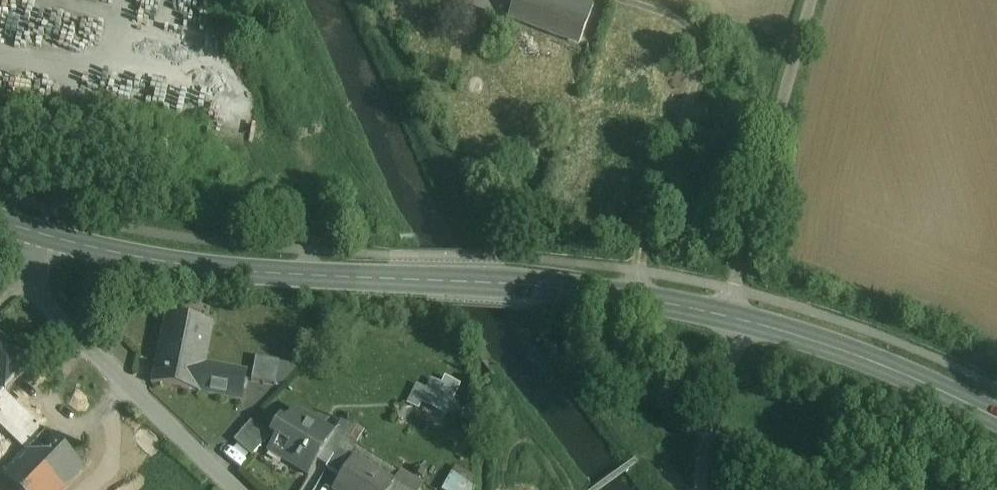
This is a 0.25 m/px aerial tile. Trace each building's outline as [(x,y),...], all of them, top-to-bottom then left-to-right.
[(540,2),(541,0),(515,0),(509,17),(580,43),(594,6),(579,0),(572,0),(567,12),(540,2)] [(209,327),(166,319),(153,384),(197,393),(202,366),(209,327)] [(0,343),(0,395),(8,403),(12,399),(34,376),(0,343)] [(282,362),(258,357),(253,381),(277,385),(282,362)] [(244,374),(202,366),(197,393),(239,400),(244,374)] [(407,404),(452,414),(460,382),(429,375),(426,385),(413,382),(407,404)] [(0,395),(0,411),(8,403),(0,395)] [(12,399),(8,403),(0,411),(0,432),(30,461),(52,438),(12,399)] [(333,436),(293,411),(271,447),(289,458),(287,462),(308,475),(321,455),(333,436)] [(251,423),(233,444),(250,459),(268,438),(251,423)] [(333,436),(321,455),(333,462),(339,451),(347,438),(336,431),(333,436)] [(11,481),(20,489),(78,489),(91,476),(52,438),(30,461),(11,481)] [(339,451),(352,459),(360,445),(347,438),(339,451)] [(352,459),(339,451),(333,462),(329,468),(342,476),(352,459)] [(343,484),(356,461),(352,459),(342,476),(329,468),(326,474),(343,484)] [(341,487),(347,489),(388,489),(393,482),(356,461),(343,484),(341,487)] [(388,489),(420,489),(422,487),(399,472),(393,482),(388,489)] [(442,489),(443,489),(473,489),(476,487),(452,472),(442,489)]
